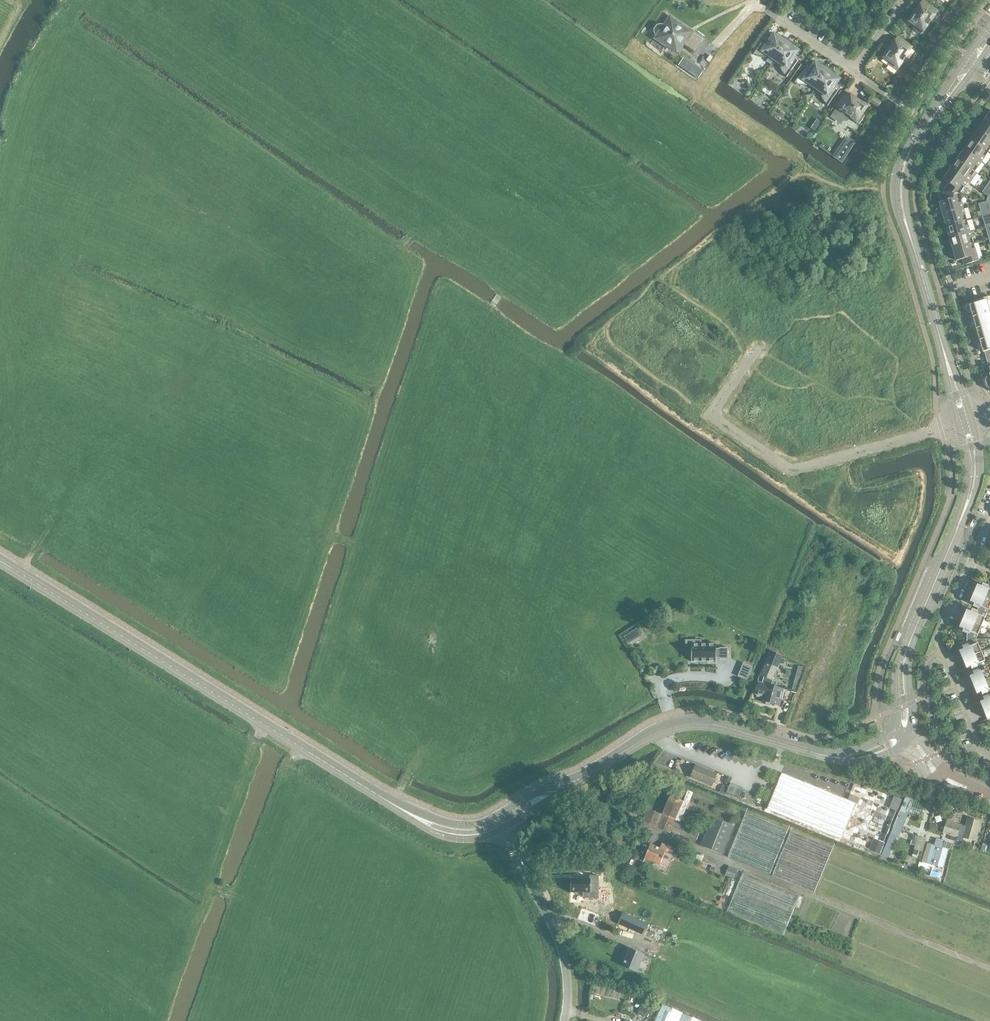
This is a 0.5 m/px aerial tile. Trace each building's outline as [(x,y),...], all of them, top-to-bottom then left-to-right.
[(927,28),(926,27),(927,25),(927,26),(931,21),(930,21),(937,11),(923,2),(909,21),(916,26),(914,29),(922,35),(927,28)] [(689,30),(673,19),(667,28),(664,26),(662,25),(660,25),(658,26),(655,30),(655,32),(656,34),(657,36),(679,51),(686,41),(683,39),(689,30)] [(903,27),(898,23),(893,31),(898,34),(903,27)] [(769,57),(774,60),(787,42),(781,39),(783,36),(780,36),(778,35),(776,35),(774,34),(770,39),(766,37),(753,55),(754,55),(754,54),(757,56),(760,57),(762,57),(765,57),(769,57)] [(902,64),(901,63),(902,62),(906,57),(905,57),(912,47),(898,38),(884,57),(891,62),(888,65),(897,71),(902,64)] [(787,77),(786,77),(787,78),(799,60),(795,57),(799,51),(797,50),(796,48),(795,46),(793,43),(792,46),(787,42),(774,60),(780,64),(780,67),(781,70),(783,73),(784,75),(787,77)] [(810,85),(815,89),(828,71),(823,67),(824,65),(822,64),(819,63),(817,63),(815,62),(811,68),(807,65),(795,83),(798,84),(801,85),(804,86),(807,86),(810,85)] [(699,64),(692,74),(697,77),(704,68),(699,64)] [(827,106),(828,106),(840,88),(836,85),(840,79),(838,78),(837,76),(836,74),(834,72),(833,74),(828,71),(815,89),(821,93),(821,96),(822,99),(824,101),(826,103),(828,105),(827,106)] [(852,119),(859,124),(865,116),(862,113),(866,107),(847,93),(837,107),(837,108),(833,114),(843,121),(844,121),(846,121),(847,121),(849,119),(850,117),(851,117),(853,118),(852,119)] [(878,108),(882,101),(874,95),(869,102),(878,108)] [(977,130),(989,139),(989,124),(984,120),(982,123),(981,123),(978,126),(979,128),(977,130)] [(970,140),(988,152),(989,150),(989,139),(977,130),(976,132),(974,132),(972,136),(972,137),(970,140)] [(852,149),(855,139),(845,136),(842,145),(852,149)] [(965,147),(964,150),(981,162),(988,152),(970,140),(969,142),(967,142),(965,146),(965,147)] [(958,157),(957,160),(975,172),(981,162),(964,150),(962,152),(961,152),(958,156),(958,157)] [(952,167),(950,169),(968,182),(975,172),(957,160),(955,162),(954,162),(951,166),(952,167)] [(948,183),(943,191),(959,194),(968,182),(950,169),(948,172),(947,172),(944,176),(945,177),(943,180),(948,183)] [(942,211),(943,214),(963,208),(959,194),(943,191),(945,200),(939,202),(940,206),(939,207),(940,211),(942,211)] [(945,223),(946,226),(967,220),(963,208),(943,214),(943,217),(942,218),(944,223),(945,223)] [(948,234),(949,237),(970,231),(967,220),(946,226),(947,229),(946,230),(947,233),(948,234)] [(952,246),(953,249),(973,243),(970,231),(949,237),(950,240),(949,241),(951,246),(952,246)] [(956,261),(962,259),(964,265),(978,260),(973,243),(953,249),(953,252),(953,253),(954,257),(955,257),(956,261)] [(972,317),(989,312),(989,311),(987,300),(988,297),(988,296),(974,300),(975,303),(969,305),(972,317)] [(976,328),(989,324),(989,312),(972,317),(976,328)] [(979,340),(989,337),(989,324),(976,328),(979,340)] [(979,340),(983,352),(984,351),(989,350),(989,337),(979,340)] [(974,593),(989,600),(989,585),(988,584),(987,586),(983,584),(982,586),(977,584),(974,593)] [(977,610),(987,614),(989,606),(989,600),(974,593),(970,602),(974,604),(973,606),(978,608),(977,610)] [(967,610),(963,619),(981,626),(987,614),(977,610),(976,611),(972,610),(971,611),(967,610)] [(966,635),(966,639),(976,639),(981,626),(963,619),(959,628),(964,629),(963,631),(967,633),(966,635)] [(637,627),(624,635),(629,642),(642,634),(637,627)] [(959,650),(963,659),(981,652),(976,639),(966,639),(966,643),(967,645),(963,647),(963,649),(959,650)] [(715,646),(690,646),(690,663),(700,663),(700,664),(705,664),(705,663),(715,663),(715,659),(718,659),(718,660),(726,660),(726,649),(718,649),(715,649),(715,646)] [(755,694),(764,697),(763,701),(778,706),(783,690),(768,686),(770,680),(772,680),(782,657),(771,652),(760,676),(764,677),(762,684),(758,683),(755,694)] [(963,659),(966,668),(971,666),(972,668),(976,667),(977,668),(986,665),(981,652),(963,659)] [(973,685),(989,678),(989,674),(986,665),(977,668),(978,670),(973,672),(974,674),(970,676),(973,685)] [(977,694),(981,692),(982,694),(987,692),(987,694),(989,693),(989,678),(973,685),(977,694)] [(987,694),(988,696),(984,698),(984,700),(980,701),(984,710),(989,708),(989,693),(987,694)] [(718,786),(722,776),(702,767),(698,778),(718,786)] [(842,838),(856,802),(833,793),(813,785),(780,772),(766,808),(842,838)] [(739,795),(742,786),(730,782),(727,792),(739,795)] [(849,798),(857,801),(859,796),(851,793),(849,798)] [(894,794),(889,806),(898,810),(902,797),(894,794)] [(696,842),(702,830),(676,819),(683,801),(671,797),(664,814),(648,808),(643,820),(696,842)] [(905,797),(904,799),(881,854),(888,857),(896,837),(898,838),(908,814),(904,812),(909,798),(905,797)] [(817,888),(832,845),(789,829),(790,827),(745,811),(729,857),(817,888)] [(712,817),(700,845),(723,854),(734,826),(712,817)] [(944,833),(952,835),(951,841),(956,842),(956,840),(963,842),(963,838),(975,841),(980,821),(968,818),(966,827),(947,821),(944,833)] [(928,829),(935,831),(937,824),(930,822),(928,829)] [(917,836),(915,845),(924,848),(926,838),(917,836)] [(943,867),(950,843),(944,841),(936,839),(934,845),(928,842),(923,860),(931,862),(931,864),(943,867)] [(877,847),(871,844),(869,851),(880,855),(885,842),(879,840),(877,847)] [(673,854),(675,847),(664,843),(661,849),(651,845),(646,858),(661,864),(666,851),(673,854)] [(643,861),(632,857),(626,874),(637,878),(643,861)] [(735,877),(738,869),(729,865),(725,873),(735,877)] [(742,871),(727,912),(785,932),(800,892),(742,871)] [(571,878),(570,893),(571,893),(571,892),(583,892),(583,898),(598,898),(599,876),(590,875),(590,879),(571,879),(571,878)] [(642,935),(647,923),(623,912),(618,924),(642,935)] [(623,966),(637,972),(644,954),(629,949),(627,954),(625,953),(623,961),(624,962),(625,963),(623,966)] [(663,1005),(655,1020),(700,1020),(663,1005)] [(641,1006),(638,1015),(646,1017),(649,1009),(641,1006)]
